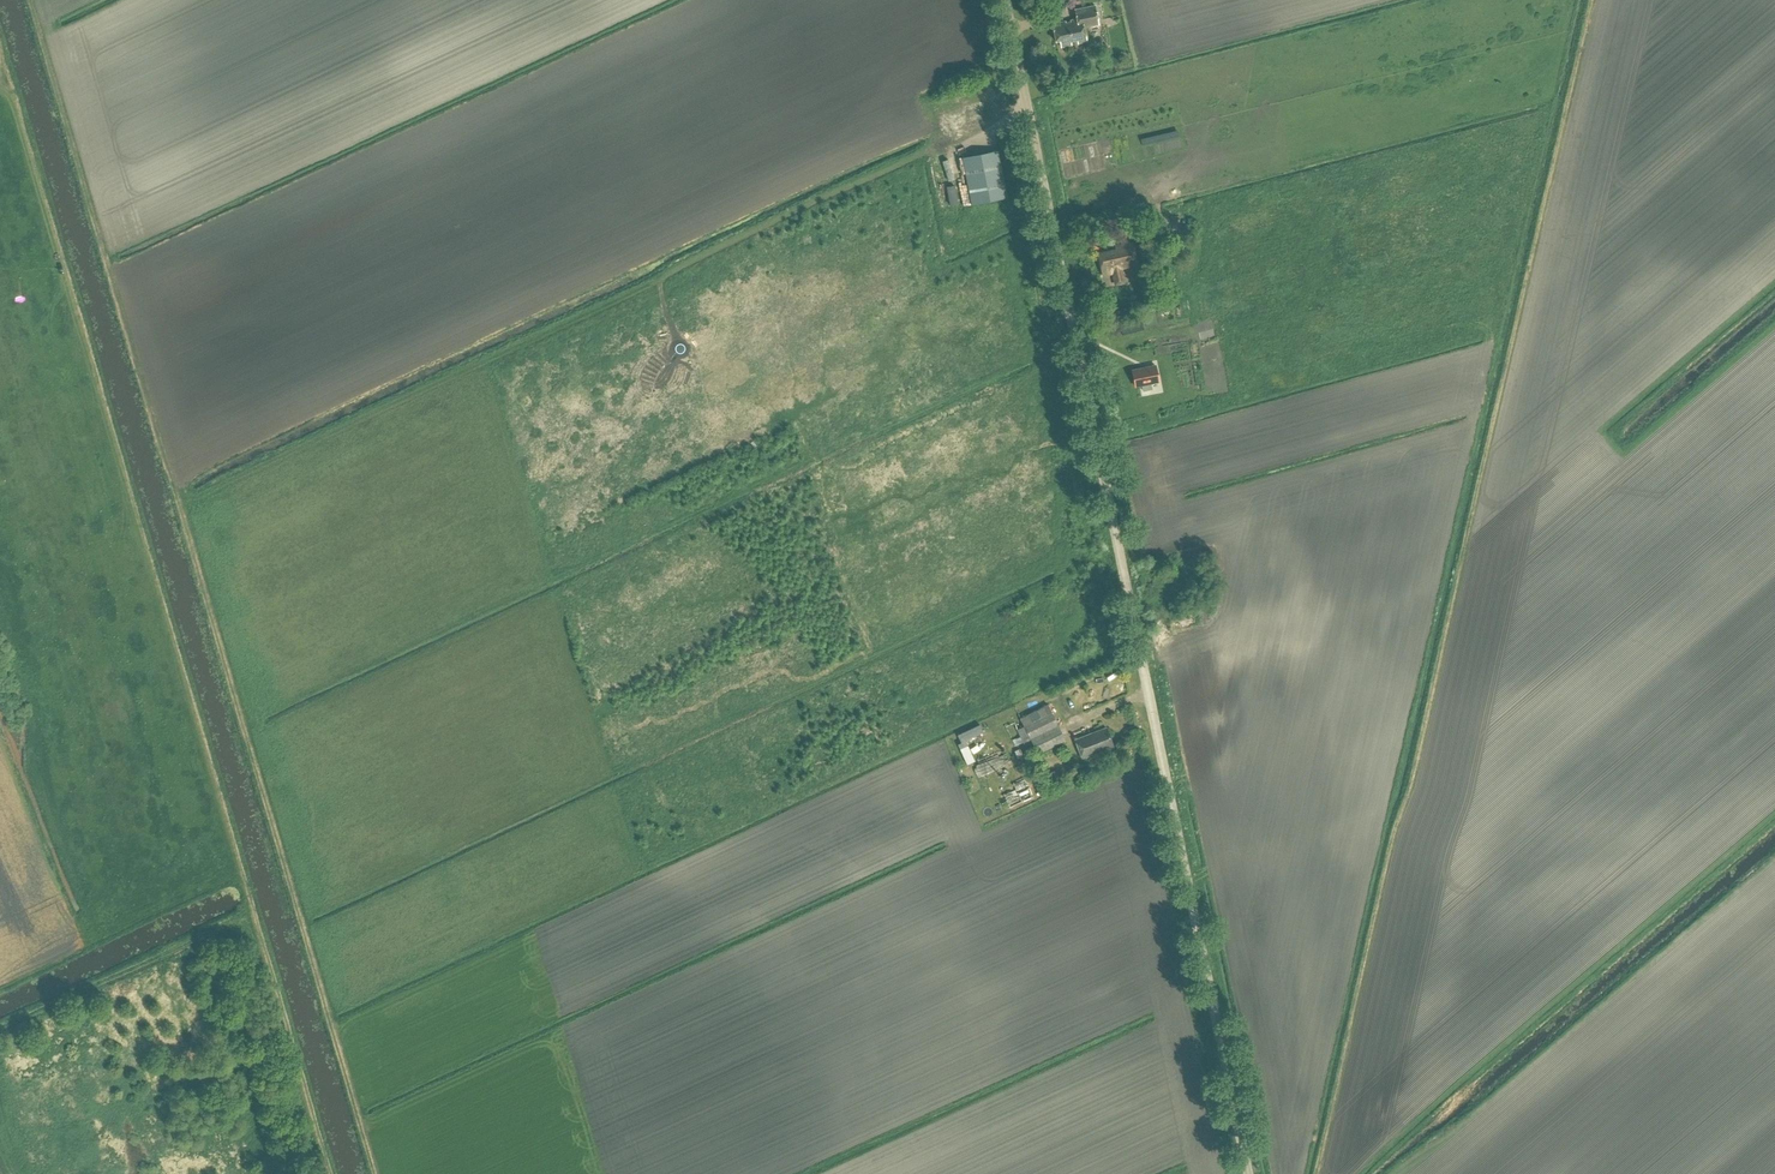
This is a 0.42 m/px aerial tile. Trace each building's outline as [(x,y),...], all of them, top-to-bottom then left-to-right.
[(1056,41),(1060,41),(1061,47),(1071,45),(1070,40),(1076,39),(1077,43),(1087,42),(1084,28),(1099,25),(1095,6),(1075,10),(1077,20),(1052,24),(1056,41)] [(1073,145),(1088,142),(1086,130),(1071,134),(1073,145)] [(998,150),(962,158),(972,205),(1007,198),(998,150)] [(1148,226),(1134,228),(1136,240),(1150,238),(1148,226)] [(1180,236),(1169,238),(1173,255),(1183,253),(1180,236)] [(1112,278),(1114,285),(1123,283),(1120,269),(1137,265),(1132,242),(1115,246),(1116,249),(1097,254),(1102,275),(1113,273),(1114,277),(1112,278)] [(1155,324),(1152,314),(1143,316),(1146,327),(1155,324)] [(1140,317),(1119,322),(1122,335),(1144,329),(1140,317)] [(1135,386),(1142,385),(1143,391),(1152,389),(1151,383),(1159,381),(1155,366),(1132,370),(1135,386)] [(1025,742),(1031,739),(1038,754),(1066,740),(1052,712),(1019,728),(1025,742)] [(983,732),(979,724),(957,735),(961,743),(958,744),(967,764),(975,761),(965,741),(983,732)] [(1074,739),(1081,758),(1113,746),(1106,727),(1074,739)]
